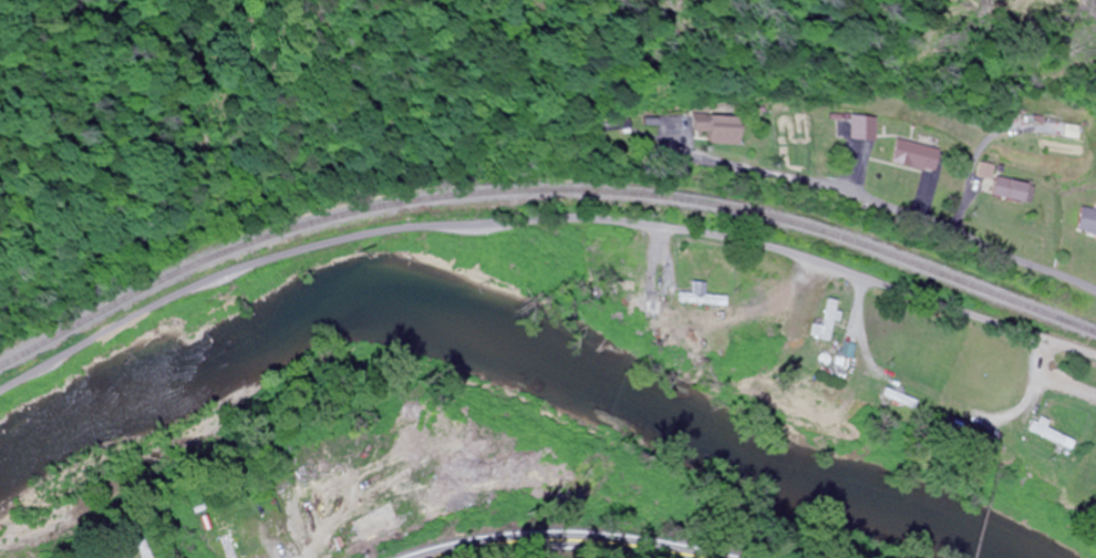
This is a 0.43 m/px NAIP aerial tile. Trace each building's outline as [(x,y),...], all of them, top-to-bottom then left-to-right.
[(872,140),(870,117),(837,118),(838,142),(872,140)] [(686,132),(698,131),(698,123),(686,123),(686,132)] [(883,163),(927,174),(933,150),(889,139),(883,163)] [(1028,200),(1028,182),(987,182),(987,200),(1028,200)] [(1079,208),(1075,231),(1095,235),(1095,211),(1079,208)] [(722,298),(699,296),(700,284),(678,282),(678,294),(671,293),(671,305),(721,308),(722,298)] [(826,343),(837,304),(825,300),(817,329),(812,328),(809,338),(826,343)] [(228,534),(215,537),(222,557),(235,557),(228,534)] [(138,557),(149,557),(139,537),(130,541),(138,557)]
